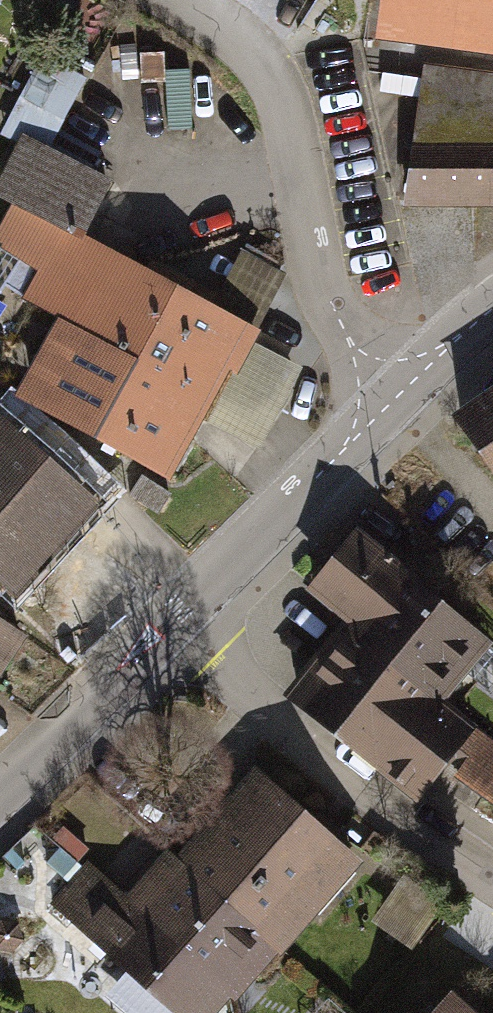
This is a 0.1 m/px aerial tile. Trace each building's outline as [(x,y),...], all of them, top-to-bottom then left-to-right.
[(369,42),(492,58),(492,0),(375,0),(369,42)] [(400,214),(492,215),(492,79),(421,68),(400,214)] [(168,483),(251,336),(84,243),(113,192),(19,139),(0,172),(0,198),(9,203),(0,218),(0,255),(32,273),(15,302),(53,323),(12,395),(168,483)] [(249,250),(226,288),(266,312),(289,274),(249,250)] [(454,422),(492,481),(492,396),(454,422)] [(99,515),(0,418),(0,600),(8,608),(99,515)] [(355,538),(306,603),(345,633),(288,707),(416,805),(438,776),(492,817),(492,738),(459,712),(492,668),(492,643),(355,538)] [(18,643),(0,631),(0,670),(18,643)] [(258,779),(158,894),(145,882),(126,904),(87,871),(56,906),(179,1012),(198,1012),(268,934),(277,941),(349,858),(258,779)] [(450,1004),(443,1012),(461,1012),(450,1004)]
